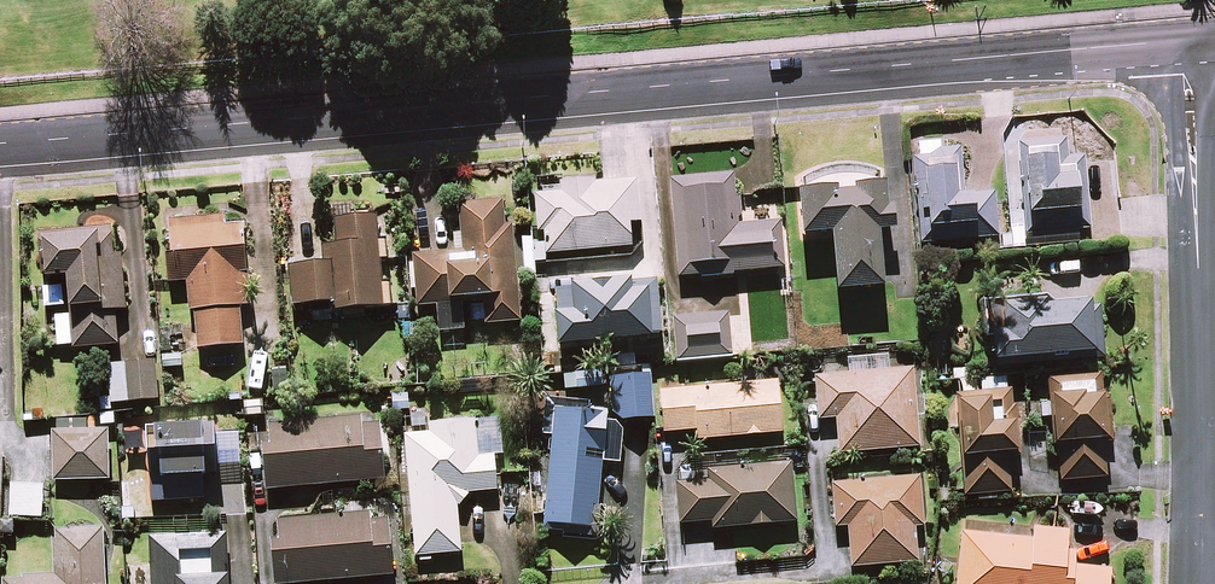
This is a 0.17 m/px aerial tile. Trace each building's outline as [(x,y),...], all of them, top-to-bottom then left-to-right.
[(1064,132),(1016,136),(1026,248),(1079,243),(1077,228),(1091,227),(1085,155),(1067,157),(1064,132)] [(938,141),(912,143),(918,241),(997,235),(993,189),(959,191),(956,147),(939,148),(938,141)] [(633,255),(640,244),(639,219),(636,177),(560,182),(561,191),(534,193),(537,230),(543,229),(545,261),(633,255)] [(887,226),(884,181),(798,188),(801,230),(831,228),(835,286),(881,283),(877,227),(887,226)] [(739,224),(734,182),(671,189),(682,277),(784,266),(779,219),(739,224)] [(504,224),(502,199),(458,202),(461,250),(413,254),(417,304),(436,303),(438,329),(463,328),(461,295),(469,295),(471,323),(518,320),(512,224),(504,224)] [(388,281),(380,282),(378,258),(386,258),(385,237),(377,238),(375,213),(333,216),(335,242),(323,243),(324,260),(289,262),(292,302),(308,301),(309,320),(331,319),(330,307),(381,304),(382,305),(390,305),(388,281)] [(241,223),(223,224),(223,215),(166,219),(170,280),(187,279),(189,307),(194,307),(197,345),(241,342),(239,303),(245,303),(241,223)] [(113,253),(111,228),(40,233),(43,273),(65,271),(69,313),(55,314),(57,347),(116,342),(114,308),(124,307),(120,253),(113,253)] [(659,336),(655,276),(552,283),(556,342),(659,336)] [(64,284),(43,284),(43,307),(63,308),(64,284)] [(1089,310),(1088,297),(989,301),(991,355),(1102,350),(1101,309),(1089,310)] [(731,355),(727,311),(669,316),(673,360),(731,355)] [(184,350),(157,351),(158,368),(185,367),(184,350)] [(157,397),(154,359),(108,362),(111,400),(157,397)] [(917,445),(912,368),(815,374),(818,417),(836,416),(838,450),(917,445)] [(1101,371),(1070,374),(1047,377),(1060,480),(1111,474),(1107,441),(1115,440),(1108,389),(1103,390),(1101,371)] [(652,415),(649,372),(610,376),(614,418),(652,415)] [(780,430),(775,380),(659,390),(663,430),(695,427),(696,438),(780,430)] [(412,387),(386,390),(389,414),(415,411),(412,387)] [(1017,448),(1012,388),(956,393),(965,493),(1010,489),(1006,449),(1017,448)] [(604,411),(553,407),(545,521),(596,524),(604,411)] [(383,477),(378,414),(268,423),(269,444),(264,445),(267,487),(383,477)] [(442,420),(406,437),(412,554),(459,552),(457,504),(468,490),(495,489),(493,453),(500,452),(498,417),(442,420)] [(214,420),(149,420),(149,498),(203,497),(202,472),(216,472),(216,462),(238,462),(238,431),(214,431),(214,420)] [(108,477),(107,430),(53,431),(54,479),(108,477)] [(794,520),(790,461),(706,467),(707,478),(677,480),(680,521),(711,519),(711,526),(794,520)] [(922,524),(918,475),(831,482),(835,525),(847,524),(851,565),(916,560),(913,525),(922,524)] [(43,483),(9,481),(8,516),(41,517),(43,483)] [(368,520),(368,512),(273,520),(278,582),(392,573),(387,518),(368,520)] [(102,526),(53,528),(56,575),(4,577),(4,583),(105,583),(102,526)] [(1033,533),(1004,530),(1004,534),(961,530),(956,583),(1107,583),(1109,568),(1063,564),(1067,530),(1034,526),(1033,533)] [(226,533),(150,536),(152,583),(228,583),(226,533)]
